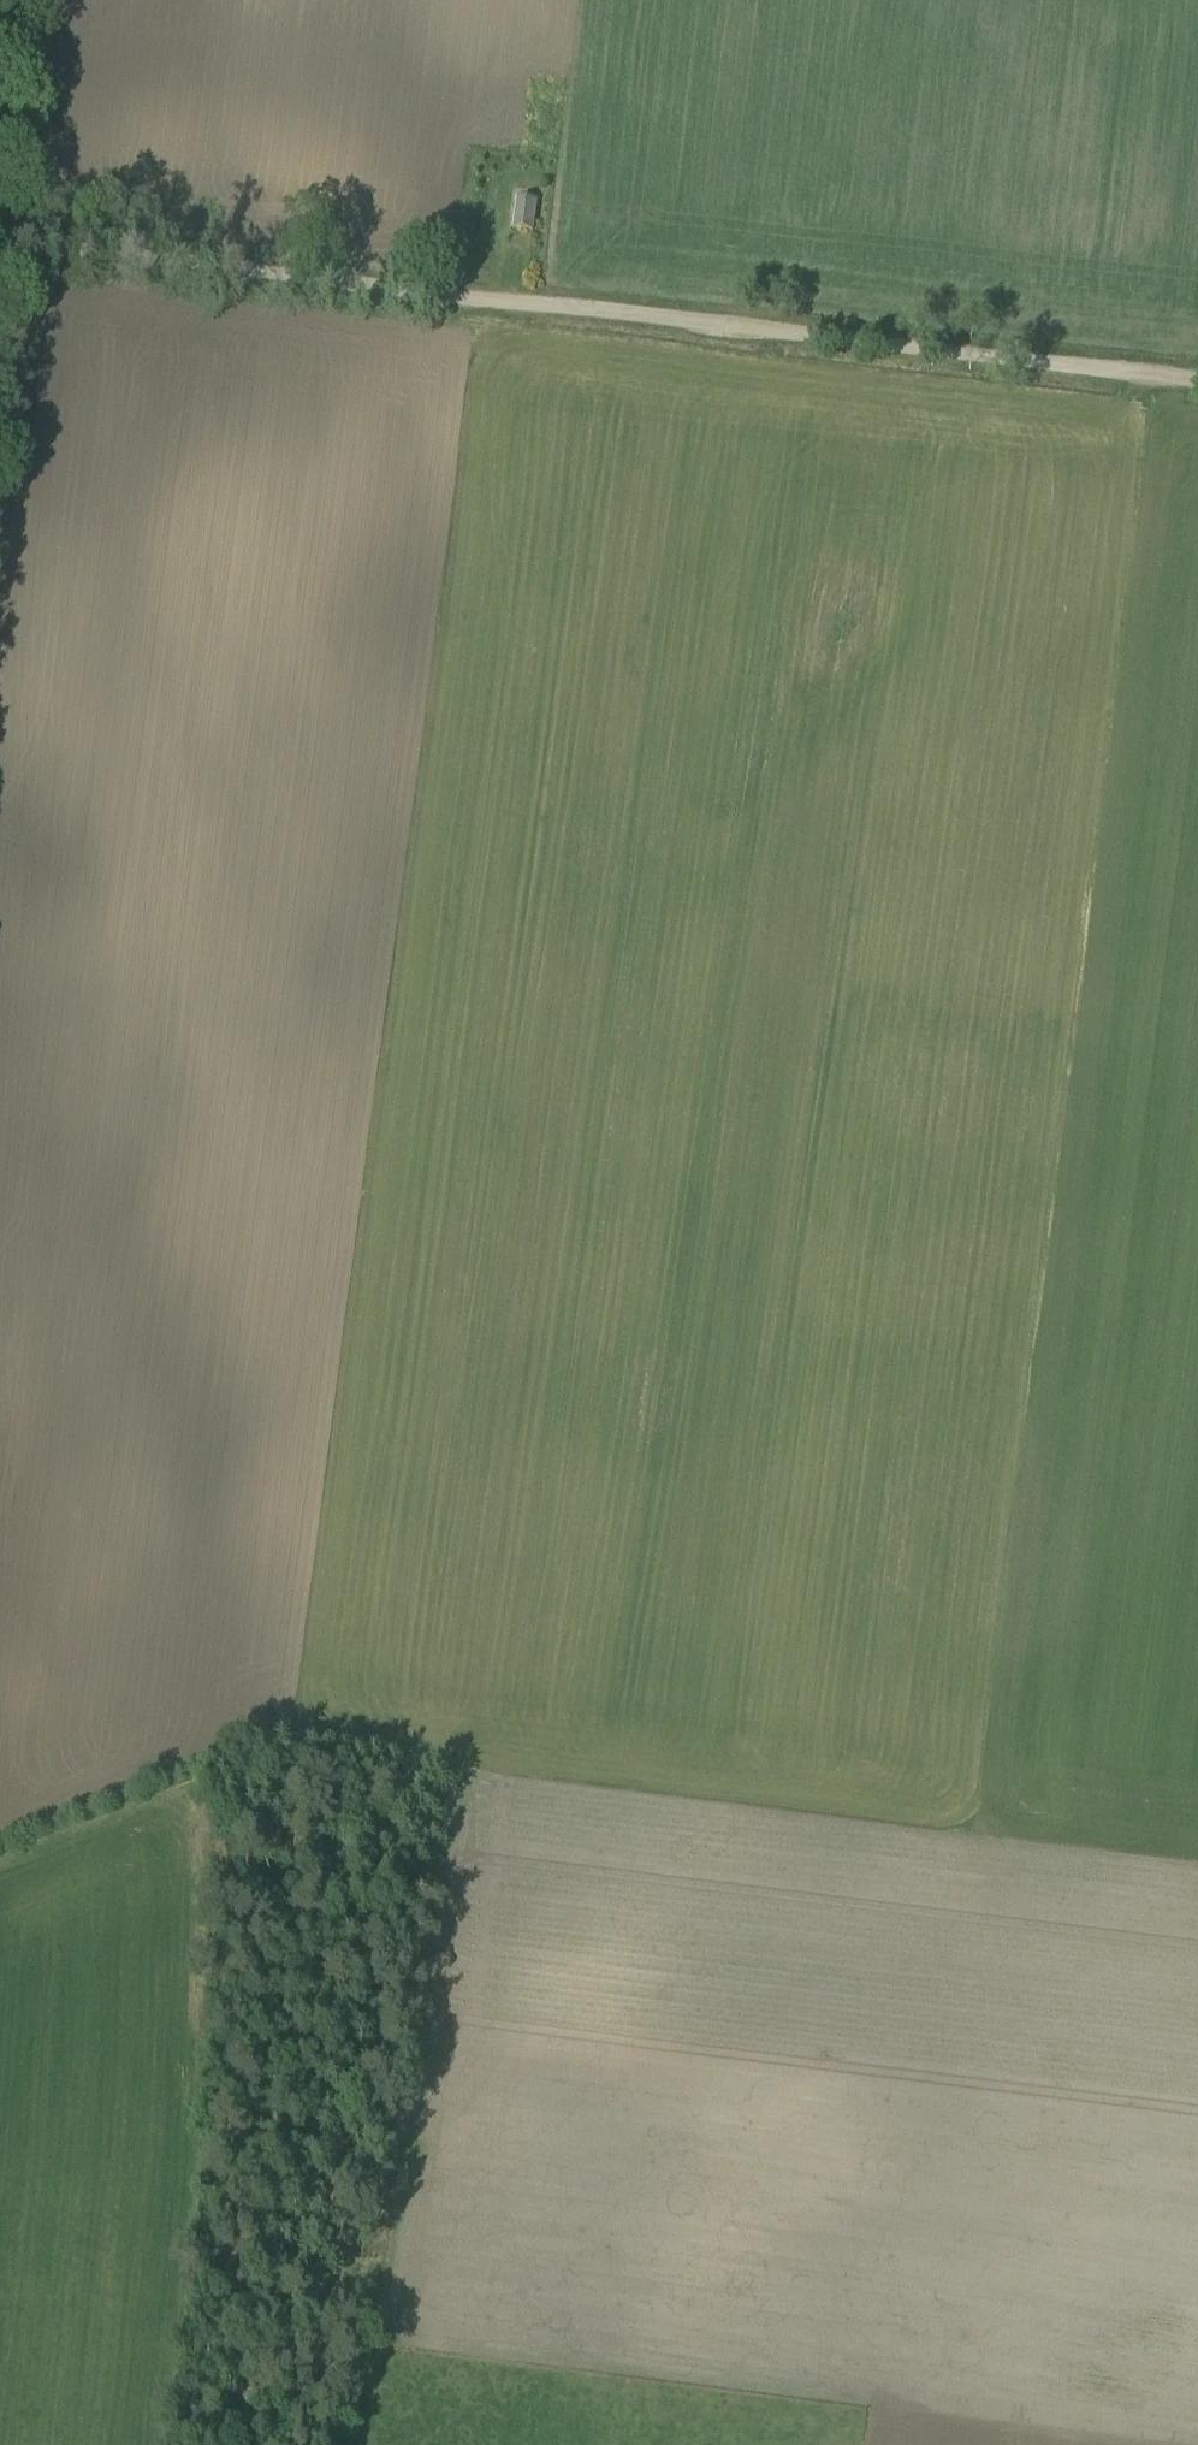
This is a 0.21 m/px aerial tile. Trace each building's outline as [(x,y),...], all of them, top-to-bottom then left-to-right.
[(534,232),(538,205),(518,203),(515,230),(534,232)]
